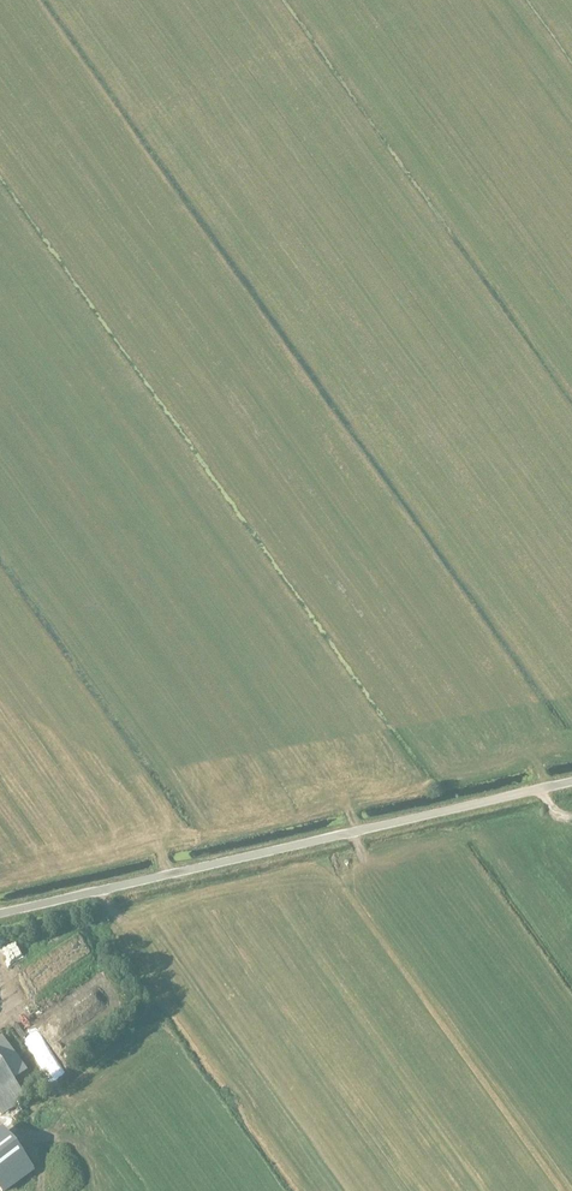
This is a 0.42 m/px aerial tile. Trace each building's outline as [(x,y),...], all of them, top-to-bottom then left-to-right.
[(13,1082),(0,1064),(0,1092),(13,1082)]
